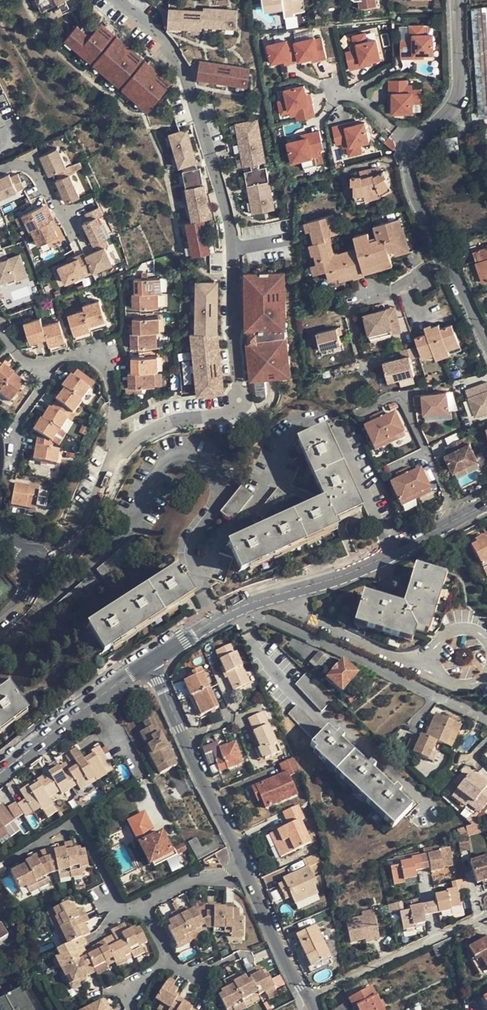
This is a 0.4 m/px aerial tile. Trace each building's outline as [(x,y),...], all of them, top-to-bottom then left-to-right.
[(266,13),(284,9),(286,18),(295,16),(294,13),(305,11),(303,0),(263,0),(266,13)] [(355,1),(357,2),(359,1),(361,9),(377,6),(376,0),(353,0),(355,1)] [(479,112),(479,118),(486,117),(486,6),(472,8),(479,112)] [(65,39),(148,111),(174,81),(104,20),(91,34),(79,23),(65,39)] [(423,24),(410,25),(411,34),(406,34),(406,40),(401,40),(402,57),(415,57),(415,55),(419,55),(419,53),(425,53),(434,52),(433,32),(424,33),(423,24)] [(365,33),(352,36),(355,45),(350,46),(352,52),(346,53),(351,70),(363,67),(363,65),(368,64),(367,62),(372,61),(381,58),(376,39),(367,41),(365,33)] [(315,39),(295,44),(300,62),(312,59),(315,58),(316,62),(327,59),(322,39),(315,41),(315,39)] [(287,42),(268,47),(273,66),(284,62),(288,62),(289,65),(300,62),(295,44),(295,42),(288,44),(287,42)] [(249,86),(252,66),(199,57),(195,84),(205,86),(206,79),(249,86)] [(408,79),(390,80),(391,93),(392,93),(392,97),(394,97),(395,103),(395,112),(415,111),(415,102),(423,101),(423,88),(414,89),(414,84),(408,84),(408,79)] [(306,87),(286,92),(289,101),(280,103),(284,116),(292,113),(293,118),(299,116),(300,122),(317,117),(314,105),(313,105),(311,100),(309,101),(308,96),(306,87)] [(245,166),(269,161),(259,118),(236,123),(245,166)] [(347,124),(335,127),(339,144),(345,143),(346,148),(351,147),(353,156),(365,152),(363,144),(372,142),(367,122),(358,125),(353,126),(352,124),(348,125),(347,124)] [(168,133),(180,167),(199,161),(188,127),(168,133)] [(301,141),(292,143),(297,163),(306,160),(308,169),(320,165),(318,157),(323,156),(321,150),(327,149),(322,132),(309,135),(310,136),(305,138),(306,140),(301,141)] [(392,136),(387,142),(396,149),(401,143),(392,136)] [(457,136),(440,138),(442,156),(459,154),(458,144),(458,138),(457,136)] [(59,146),(37,156),(41,163),(44,162),(48,171),(50,174),(56,170),(60,178),(56,179),(60,187),(67,202),(80,195),(70,173),(74,172),(70,164),(67,165),(59,146)] [(204,166),(183,169),(192,220),(187,220),(193,255),(212,252),(207,217),(212,216),(204,166)] [(271,167),(247,169),(252,212),(275,210),(271,167)] [(360,172),(361,175),(362,177),(373,174),(374,176),(380,172),(379,167),(360,172)] [(379,192),(389,186),(385,178),(387,177),(383,170),(380,172),(374,176),(373,174),(362,177),(361,175),(351,176),(352,184),(354,184),(354,195),(365,194),(365,196),(379,192)] [(25,187),(19,174),(12,177),(10,174),(0,178),(0,199),(25,187)] [(392,190),(389,186),(379,192),(381,197),(392,190)] [(366,201),(381,197),(379,192),(365,196),(366,199),(366,201)] [(33,230),(40,246),(59,237),(52,222),(55,220),(51,213),(47,214),(43,207),(24,216),(27,224),(30,231),(33,230)] [(103,214),(100,207),(86,213),(89,219),(83,222),(94,244),(107,238),(100,222),(98,217),(103,214)] [(314,255),(317,264),(318,263),(321,272),(327,271),(329,280),(339,278),(339,277),(363,270),(363,269),(392,261),(389,252),(395,250),(405,247),(399,227),(397,228),(395,220),(374,225),(377,238),(378,242),(371,244),(370,240),(368,232),(354,235),(357,247),(358,251),(332,258),(325,236),(329,235),(339,232),(335,214),(309,221),(311,230),(314,243),(316,243),(319,253),(314,255)] [(24,216),(17,219),(20,226),(27,224),(24,216)] [(55,220),(52,222),(59,237),(65,234),(58,219),(55,220)] [(104,221),(100,222),(107,238),(110,236),(104,221)] [(404,226),(402,226),(399,227),(405,247),(395,250),(396,255),(411,251),(404,226)] [(335,253),(329,235),(325,236),(332,258),(358,251),(357,247),(335,253)] [(312,255),(314,255),(319,253),(316,243),(314,243),(309,244),(312,255)] [(110,262),(103,246),(84,255),(83,251),(75,255),(76,258),(68,262),(57,266),(65,282),(84,273),(84,274),(110,262)] [(486,281),(486,246),(473,251),(484,282),(486,281)] [(8,278),(18,275),(20,280),(30,276),(20,253),(0,262),(0,282),(8,278)] [(393,266),(392,261),(363,269),(363,270),(364,273),(393,266)] [(313,274),(321,272),(318,263),(317,264),(311,265),(313,274)] [(292,377),(287,269),(245,271),(250,379),(292,377)] [(364,275),(364,273),(363,270),(339,277),(339,278),(340,282),(364,275)] [(18,275),(8,278),(12,286),(30,278),(30,276),(20,280),(18,275)] [(135,279),(135,293),(158,293),(161,292),(160,278),(150,278),(144,279),(135,279)] [(220,278),(195,279),(197,331),(192,331),(195,396),(225,395),(220,278)] [(135,293),(132,293),(133,308),(159,307),(158,293),(135,293)] [(84,305),(85,309),(90,326),(106,321),(99,300),(84,305)] [(75,336),(92,330),(90,326),(85,309),(68,314),(75,336)] [(393,313),(385,315),(386,322),(395,320),(393,313)] [(385,315),(364,321),(370,340),(390,335),(391,339),(400,336),(395,320),(386,322),(385,315)] [(43,325),(41,317),(24,323),(30,342),(47,337),(43,325)] [(133,333),(157,332),(160,332),(159,318),(133,318),(133,333)] [(59,320),(43,325),(47,337),(50,345),(66,340),(59,320)] [(106,321),(90,326),(92,330),(92,332),(108,327),(106,321)] [(440,326),(426,331),(427,333),(415,338),(421,354),(433,350),(435,355),(449,350),(460,346),(452,324),(440,328),(440,326)] [(92,330),(75,336),(77,342),(94,337),(92,332),(92,330)] [(157,346),(157,332),(133,333),(131,333),(131,347),(157,346)] [(339,334),(319,339),(323,355),(343,350),(339,334)] [(391,339),(390,335),(370,340),(371,344),(391,339)] [(47,337),(30,342),(33,350),(50,345),(47,337)] [(66,340),(50,345),(52,352),(68,347),(66,340)] [(415,346),(400,350),(402,358),(383,363),(388,382),(414,374),(410,358),(418,356),(415,346)] [(423,360),(435,355),(433,350),(421,354),(423,360)] [(450,355),(449,350),(435,355),(436,360),(450,355)] [(132,372),(155,371),(158,371),(158,357),(132,357),(132,372)] [(10,366),(4,361),(1,365),(8,370),(10,366)] [(12,375),(13,374),(8,370),(1,365),(0,367),(0,390),(12,375)] [(78,370),(72,377),(89,390),(95,384),(78,370)] [(155,386),(155,371),(132,372),(129,372),(129,386),(143,386),(155,386)] [(438,372),(429,376),(432,383),(441,379),(438,372)] [(9,403),(24,384),(12,375),(0,390),(0,396),(9,403)] [(62,388),(65,390),(81,402),(90,391),(89,390),(72,377),(71,376),(62,388)] [(475,416),(486,412),(486,383),(486,382),(466,390),(475,416)] [(73,414),(82,403),(81,402),(65,390),(56,401),(58,402),(68,410),(73,414)] [(91,400),(96,405),(101,409),(103,405),(105,400),(97,393),(91,400)] [(451,414),(448,395),(416,399),(417,409),(425,408),(426,417),(451,414)] [(63,416),(68,410),(58,402),(52,409),(63,416)] [(96,405),(92,411),(103,420),(107,414),(101,409),(96,405)] [(61,431),(69,419),(63,416),(52,409),(50,408),(42,420),(61,431)] [(383,416),(377,419),(391,446),(405,439),(394,417),(386,421),(383,416)] [(391,446),(377,419),(370,422),(373,428),(365,432),(376,453),(391,446)] [(53,442),(61,431),(42,420),(41,420),(34,431),(39,434),(53,442)] [(297,443),(324,502),(229,546),(240,573),(337,529),(334,522),(359,510),(324,431),(297,443)] [(39,434),(37,447),(52,450),(53,442),(39,434)] [(446,456),(454,472),(477,460),(465,437),(451,444),(455,451),(446,456)] [(60,451),(52,450),(37,447),(34,461),(57,466),(60,451)] [(408,470),(402,473),(415,501),(430,494),(419,472),(411,476),(408,470)] [(415,501),(402,473),(395,476),(398,482),(390,486),(401,508),(415,501)] [(28,507),(37,508),(41,488),(16,484),(12,506),(27,509),(28,507)] [(252,497),(240,488),(220,513),(231,523),(252,497)] [(288,498),(277,489),(257,514),(268,523),(288,498)] [(483,535),(469,543),(483,568),(486,565),(486,537),(485,538),(483,535)] [(142,548),(133,537),(96,569),(105,580),(142,548)] [(363,595),(355,622),(367,625),(366,629),(375,632),(376,628),(384,630),(383,634),(399,639),(400,636),(412,639),(415,631),(424,633),(428,622),(431,623),(436,605),(433,604),(436,596),(439,597),(441,589),(438,588),(442,576),(415,568),(403,607),(363,595)] [(192,595),(176,570),(88,628),(104,653),(192,595)] [(213,652),(221,671),(224,679),(225,680),(230,692),(247,685),(230,645),(213,652)] [(319,652),(310,662),(317,669),(327,659),(319,652)] [(341,661),(326,679),(341,691),(356,674),(341,661)] [(215,686),(207,667),(199,671),(206,690),(215,686)] [(190,696),(206,690),(199,671),(191,674),(192,679),(184,682),(190,696)] [(304,675),(294,684),(321,711),(330,702),(304,675)] [(26,711),(8,687),(0,693),(0,731),(26,711)] [(214,709),(206,690),(190,696),(198,716),(214,709)] [(353,693),(347,697),(350,702),(357,698),(353,693)] [(297,705),(287,714),(313,741),(310,745),(394,826),(410,809),(397,796),(400,793),(394,788),(392,791),(371,771),(374,768),(369,763),(365,766),(340,742),(343,738),(337,733),(334,736),(326,728),(323,732),(297,705)] [(258,749),(263,760),(280,753),(263,713),(248,719),(254,734),(252,734),(258,749)] [(454,733),(459,735),(462,727),(437,715),(426,738),(438,744),(447,748),(454,733)] [(141,733),(148,747),(159,768),(176,759),(154,717),(144,722),(148,729),(141,733)] [(451,750),(459,735),(454,733),(447,748),(451,750)] [(434,753),(438,744),(426,738),(421,736),(418,743),(412,740),(406,751),(430,762),(434,753)] [(228,769),(219,749),(216,742),(201,747),(207,764),(215,761),(219,772),(228,769)] [(235,743),(219,749),(228,769),(242,764),(235,743)] [(113,771),(104,757),(102,752),(98,747),(91,751),(93,754),(89,756),(83,760),(96,782),(113,771)] [(179,765),(176,759),(159,768),(148,747),(147,748),(161,774),(179,765)] [(257,762),(263,760),(258,749),(253,751),(257,762)] [(69,761),(72,760),(80,755),(77,750),(66,756),(69,761)] [(438,755),(434,753),(430,762),(434,764),(438,755)] [(83,760),(82,757),(74,762),(77,768),(64,776),(72,790),(78,800),(84,796),(99,788),(96,782),(83,760)] [(299,773),(293,759),(279,765),(283,774),(252,788),(258,801),(262,800),(266,808),(296,795),(288,778),(299,773)] [(45,780),(43,777),(38,780),(39,783),(50,799),(60,793),(62,796),(72,790),(64,776),(59,768),(49,773),(51,776),(45,780)] [(458,791),(472,802),(469,805),(481,814),(486,806),(486,788),(476,779),(471,775),(458,791)] [(476,779),(486,788),(486,784),(478,777),(476,779)] [(57,813),(50,799),(39,783),(35,786),(30,789),(28,787),(28,786),(21,790),(28,802),(33,812),(40,823),(57,813)] [(467,808),(469,805),(472,802),(458,791),(453,797),(467,808)] [(27,816),(33,812),(28,802),(21,807),(27,816)] [(0,806),(0,842),(1,843),(19,829),(1,805),(0,806)] [(298,806),(282,813),(288,825),(270,834),(281,858),(310,845),(299,821),(304,818),(298,806)] [(149,864),(152,863),(172,852),(175,857),(186,851),(182,844),(171,850),(161,832),(150,838),(146,831),(150,829),(142,813),(130,820),(131,822),(128,824),(149,864)] [(464,836),(456,837),(459,852),(467,850),(464,836)] [(195,838),(187,843),(197,860),(218,849),(214,842),(201,848),(195,838)] [(65,844),(65,849),(70,872),(71,875),(71,876),(82,874),(81,871),(81,866),(87,864),(85,850),(80,851),(79,848),(73,849),(71,842),(65,844)] [(435,853),(433,847),(424,849),(426,855),(428,855),(435,853)] [(49,849),(41,852),(48,866),(50,867),(51,872),(52,872),(58,871),(59,874),(70,872),(65,849),(61,849),(55,851),(54,848),(49,849)] [(450,850),(440,851),(443,868),(453,866),(450,850)] [(444,871),(443,868),(440,851),(440,852),(435,853),(440,871),(444,871)] [(36,857),(31,860),(25,862),(27,866),(29,870),(36,884),(47,879),(45,875),(51,872),(50,867),(48,866),(41,852),(35,855),(36,857)] [(154,867),(175,857),(172,852),(152,863),(154,867)] [(316,853),(302,860),(306,868),(309,867),(320,862),(316,853)] [(428,855),(431,869),(432,873),(440,871),(435,853),(428,855)] [(426,855),(421,856),(424,871),(431,869),(428,855),(426,855)] [(413,858),(414,861),(416,872),(424,871),(421,856),(413,858)] [(469,863),(476,883),(481,882),(486,880),(486,856),(469,863)] [(320,862),(309,867),(313,875),(324,870),(322,861),(320,862)] [(401,864),(401,867),(404,881),(416,879),(416,872),(414,861),(401,864)] [(26,871),(24,867),(23,866),(17,868),(15,864),(8,867),(19,888),(26,885),(27,888),(36,884),(29,870),(26,871)] [(306,868),(283,880),(285,882),(278,885),(285,900),(291,897),(293,901),(307,894),(309,898),(318,894),(313,885),(316,883),(313,875),(309,867),(306,868)] [(404,884),(404,881),(401,867),(391,869),(394,885),(404,884)] [(48,883),(47,879),(36,884),(38,888),(48,883)] [(467,888),(465,880),(452,882),(453,891),(448,892),(449,894),(448,894),(452,908),(461,906),(458,890),(467,888)] [(38,888),(36,884),(27,888),(29,892),(38,888)] [(451,909),(452,908),(448,894),(444,895),(435,896),(436,903),(411,909),(412,912),(401,914),(404,931),(415,928),(414,926),(425,923),(425,916),(451,911),(451,909)] [(55,929),(61,926),(85,913),(82,907),(75,911),(72,905),(69,906),(67,902),(54,909),(56,915),(50,918),(55,929)] [(402,903),(389,906),(391,913),(403,911),(402,903)] [(208,917),(203,920),(204,923),(206,928),(213,928),(225,929),(226,908),(220,909),(215,908),(215,905),(207,904),(208,917)] [(237,920),(238,915),(238,912),(233,911),(233,905),(226,904),(226,908),(225,929),(225,932),(231,933),(231,936),(241,937),(242,921),(241,921),(237,920)] [(195,915),(193,912),(192,910),(188,913),(185,908),(178,912),(189,933),(196,930),(197,932),(206,928),(204,923),(203,920),(199,913),(195,915)] [(47,912),(50,918),(56,915),(54,909),(47,912)] [(363,913),(363,916),(364,919),(376,917),(374,910),(363,913)] [(176,943),(185,939),(183,936),(189,933),(178,912),(172,915),(174,920),(169,922),(169,924),(172,927),(168,929),(176,943)] [(80,924),(84,921),(88,920),(85,913),(61,926),(64,932),(69,943),(85,935),(90,932),(87,927),(83,929),(80,924)] [(380,939),(376,917),(364,919),(363,916),(347,919),(351,941),(365,938),(372,937),(372,940),(380,939)] [(125,924),(119,927),(131,952),(133,957),(144,951),(141,945),(146,942),(139,929),(135,930),(134,928),(128,930),(125,924)] [(296,934),(302,948),(310,966),(307,968),(310,973),(331,964),(329,959),(330,958),(315,926),(296,934)] [(109,937),(104,940),(114,960),(124,955),(131,952),(119,927),(111,931),(114,936),(116,939),(111,941),(109,938),(109,937)] [(60,934),(65,945),(69,943),(64,932),(60,934)] [(84,943),(88,941),(85,935),(69,943),(65,945),(60,948),(64,955),(69,965),(88,956),(90,955),(88,951),(87,949),(83,950),(80,945),(84,943)] [(455,936),(432,947),(434,952),(430,954),(433,959),(449,952),(449,951),(456,947),(455,936)] [(474,958),(476,962),(481,959),(486,971),(486,938),(468,948),(474,958)] [(187,943),(185,939),(176,943),(178,948),(187,943)] [(104,940),(97,944),(98,946),(93,949),(88,951),(90,955),(88,956),(93,966),(106,960),(108,964),(114,960),(104,940)] [(299,950),(307,968),(310,966),(302,948),(299,950)] [(59,957),(64,968),(69,965),(64,955),(59,957)] [(114,960),(116,965),(126,959),(124,955),(114,960)] [(96,972),(93,966),(88,956),(69,965),(64,968),(62,969),(70,983),(79,979),(80,982),(86,979),(86,977),(84,973),(88,971),(90,975),(96,972)] [(486,974),(486,971),(481,959),(476,962),(474,958),(470,960),(481,978),(486,974)] [(264,977),(262,972),(261,971),(256,974),(253,969),(247,973),(249,976),(250,979),(257,994),(264,990),(266,993),(275,989),(267,975),(264,977)] [(257,994),(250,979),(247,981),(245,978),(244,976),(239,979),(236,974),(231,977),(241,998),(247,995),(249,998),(257,994)] [(241,998),(231,977),(224,981),(227,987),(221,990),(223,993),(219,995),(226,1008),(232,1005),(234,1009),(239,1009),(246,1006),(241,998)] [(343,989),(348,999),(358,994),(356,989),(368,983),(365,978),(343,989)] [(81,983),(80,982),(79,979),(70,983),(72,988),(81,983)] [(161,1005),(167,1009),(169,1009),(171,1005),(177,996),(175,995),(178,992),(178,991),(172,987),(175,983),(170,979),(157,999),(162,1003),(161,1005)] [(358,994),(348,999),(353,1009),(356,1007),(357,1009),(382,1009),(371,988),(358,994)] [(22,999),(19,994),(0,1004),(0,1009),(1,1009),(28,1009),(22,999)] [(192,1009),(182,1003),(183,1001),(177,996),(171,1005),(169,1009),(192,1009)] [(22,999),(28,1009),(31,1009),(25,998),(22,999)] [(104,1008),(107,1006),(104,1000),(85,1009),(105,1009),(104,1008)]
